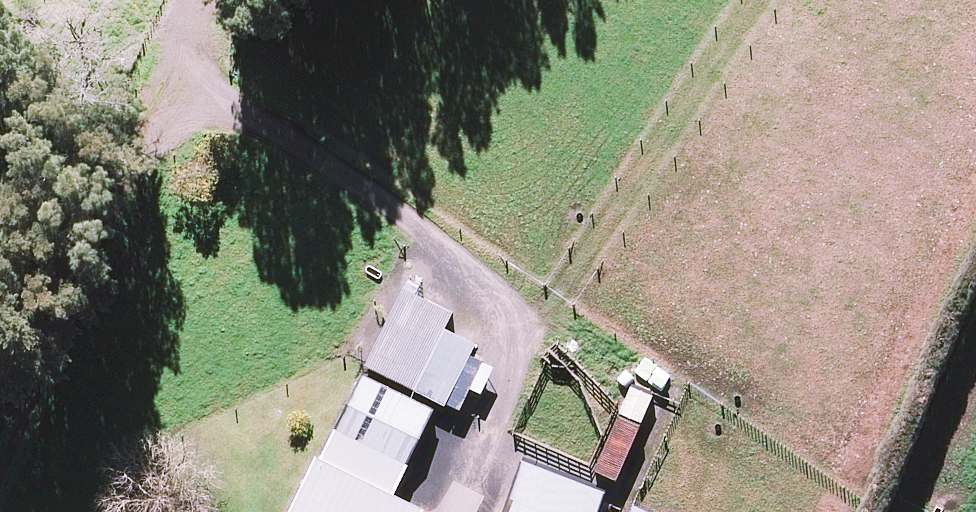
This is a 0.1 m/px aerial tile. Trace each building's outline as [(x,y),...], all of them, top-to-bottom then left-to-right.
[(371,366),(421,391),(450,329),(458,313),(408,289),(371,366)] [(450,329),(421,391),(451,406),(476,356),(481,344),(450,329)] [(476,356),(451,406),(465,412),(489,362),(476,356)] [(369,373),(326,459),(400,495),(442,409),(369,373)] [(664,408),(631,395),(611,445),(644,458),(664,408)] [(611,445),(607,444),(597,471),(637,487),(647,460),(644,458),(611,445)] [(294,511),(430,511),(431,510),(400,495),(326,459),(322,457),(294,511)] [(585,511),(593,511),(601,490),(547,468),(537,492),(585,511)] [(515,495),(509,511),(558,511),(515,495)] [(627,509),(600,498),(595,511),(626,511),(627,509)]
